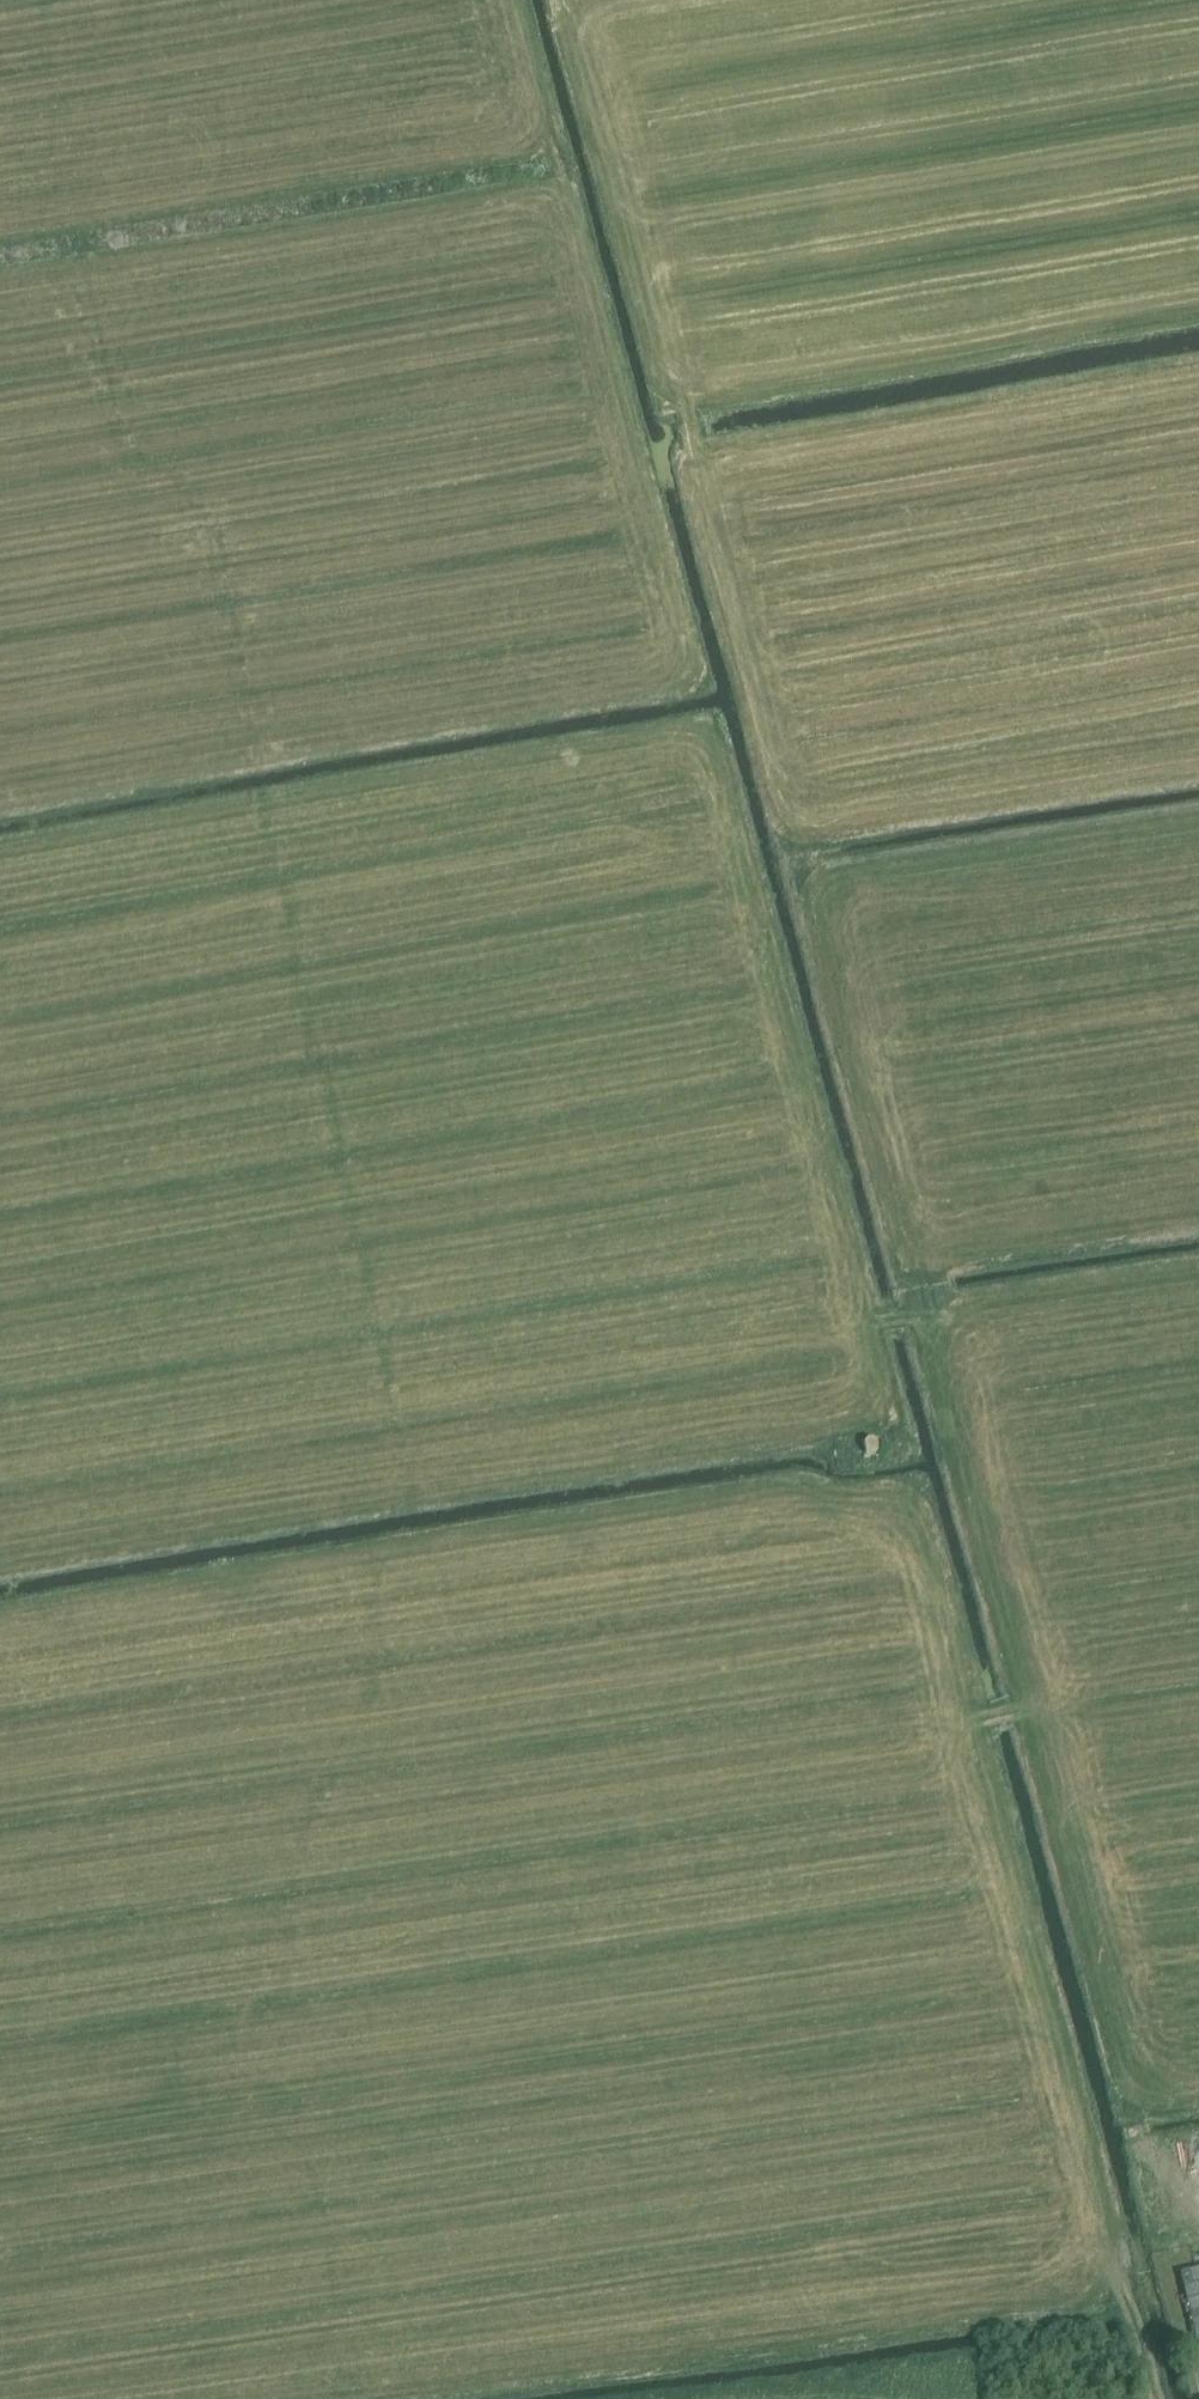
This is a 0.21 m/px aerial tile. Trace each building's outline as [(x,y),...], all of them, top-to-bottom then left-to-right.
[(1181,2274),(1197,2341),(1198,2341),(1198,2269),(1181,2274)]
